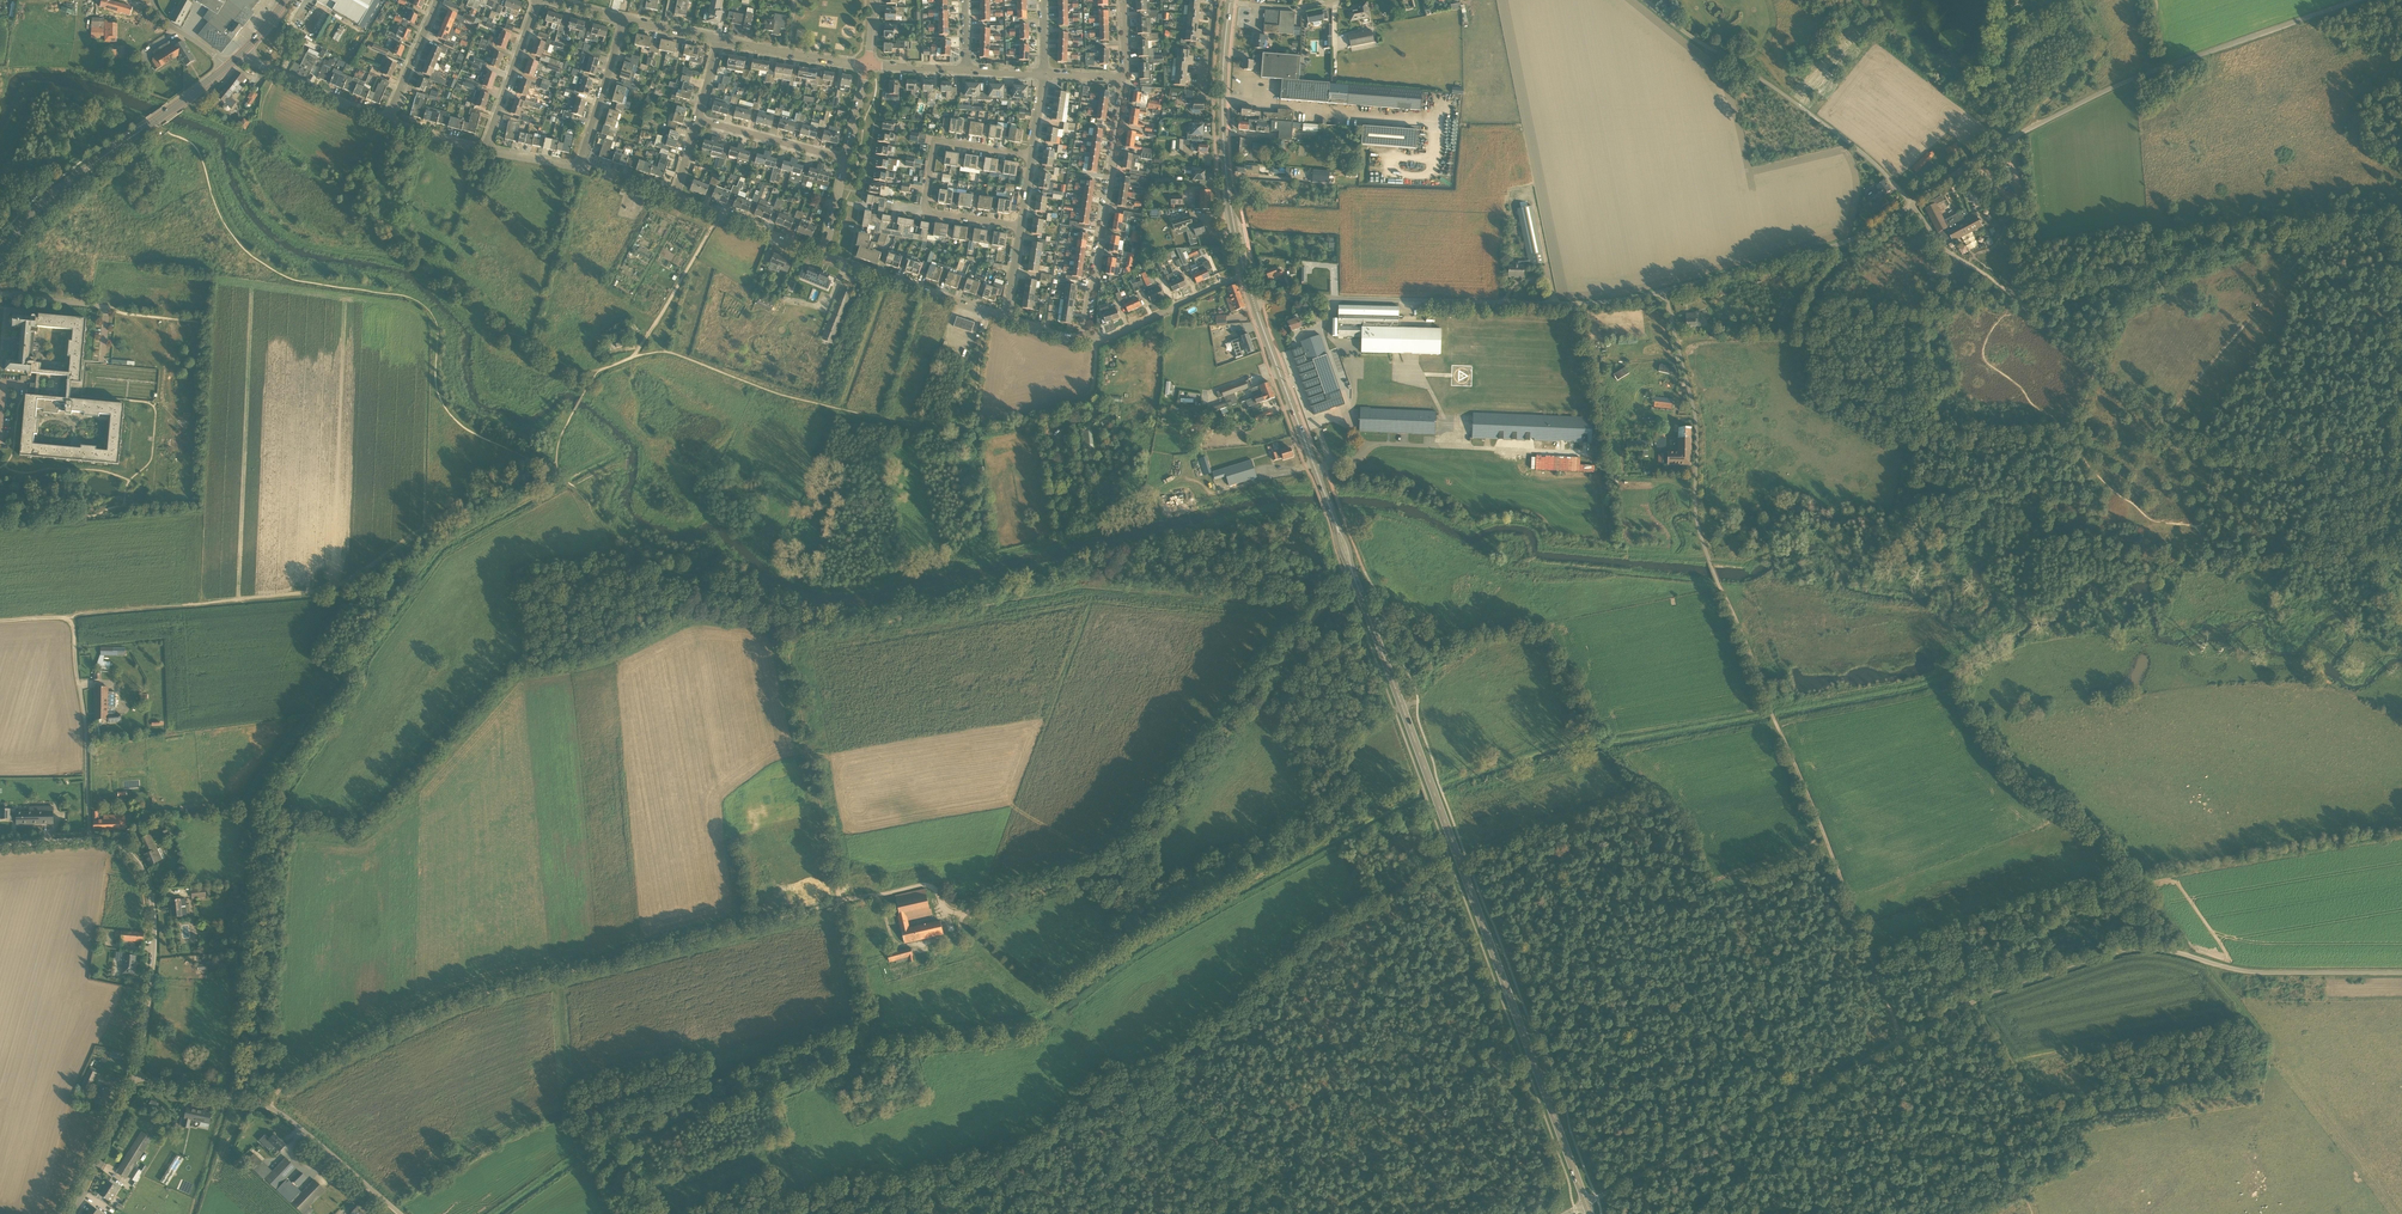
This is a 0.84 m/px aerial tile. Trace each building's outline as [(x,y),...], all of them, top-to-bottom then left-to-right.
[(133,8),(105,0),(103,0),(100,11),(127,19),(128,15),(131,15),(133,8)] [(193,4),(185,0),(183,0),(171,21),(180,26),(193,4)] [(196,2),(213,12),(206,21),(209,23),(199,35),(221,53),(235,36),(235,35),(236,36),(242,28),(254,13),(251,11),(259,0),(197,0),(196,2)] [(317,1),(364,29),(380,0),(318,0),(317,1)] [(415,1),(413,6),(421,9),(424,1),(421,0),(413,0),(415,1)] [(488,0),(479,0),(478,0),(475,0),(472,8),(470,15),(474,17),(479,5),(485,7),(486,6),(488,0)] [(505,7),(503,12),(510,14),(515,1),(512,0),(507,0),(505,7)] [(646,8),(645,8),(657,10),(655,10),(657,0),(647,0),(646,8)] [(675,14),(674,14),(686,17),(686,16),(686,13),(685,13),(688,0),(678,0),(675,14)] [(707,21),(719,23),(722,11),(719,11),(722,0),(712,0),(707,21)] [(1455,4),(1451,5),(1452,11),(1461,9),(1460,6),(1459,0),(1454,0),(1455,4)] [(519,13),(522,4),(515,1),(510,14),(514,16),(517,17),(518,13),(519,13)] [(1059,11),(1068,10),(1068,3),(1059,3),(1059,11)] [(1137,11),(1147,11),(1147,3),(1137,4),(1137,11)] [(1351,22),(1362,20),(1362,23),(1364,23),(1369,22),(1370,21),(1369,18),(1368,9),(1366,3),(1358,5),(1359,10),(1349,12),(1350,18),(1351,22)] [(1203,16),(1204,13),(1199,12),(1200,7),(1188,6),(1185,6),(1184,14),(1187,15),(1203,16)] [(62,7),(61,10),(72,15),(74,11),(62,7)] [(907,12),(907,8),(904,8),(892,7),(892,11),(886,11),(886,20),(896,21),(896,17),(904,17),(904,12),(907,12)] [(408,20),(407,22),(414,24),(418,16),(411,13),(412,10),(408,8),(404,18),(408,20)] [(753,15),(754,9),(747,8),(746,13),(746,16),(734,13),(733,18),(732,23),(743,26),(743,28),(750,30),(753,15)] [(1059,18),(1068,18),(1068,10),(1059,11),(1059,18)] [(1088,17),(1088,14),(1090,14),(1090,10),(1085,10),(1085,20),(1089,20),(1109,19),(1109,12),(1099,12),(1099,15),(1094,15),(1094,16),(1089,17),(1088,17)] [(1269,33),(1293,35),(1294,27),(1295,13),(1290,12),(1275,11),(1265,10),(1264,33),(1269,33)] [(1328,19),(1326,10),(1307,14),(1308,23),(1313,22),(1314,25),(1315,26),(1320,25),(1321,24),(1321,21),(1324,20),(1328,19)] [(463,17),(461,16),(449,11),(446,18),(460,24),(462,18),(474,23),(477,24),(477,23),(479,23),(481,20),(474,17),(470,15),(469,15),(465,13),(463,17)] [(487,22),(492,24),(496,13),(492,11),(487,22)] [(552,24),(555,14),(548,12),(545,21),(546,22),(544,26),(547,27),(548,23),(552,24)] [(560,26),(562,17),(555,14),(552,24),(551,28),(558,30),(559,26),(560,26)] [(786,24),(788,17),(775,14),(774,21),(766,20),(764,30),(775,32),(775,35),(779,36),(782,23),(786,24)] [(1147,26),(1151,26),(1151,18),(1158,18),(1158,14),(1149,15),(1149,18),(1137,19),(1138,27),(1147,26)] [(1203,20),(1203,16),(1187,15),(1186,24),(1198,25),(1198,20),(1203,20)] [(104,28),(104,18),(92,18),(92,28),(104,28)] [(446,18),(443,24),(460,32),(461,29),(458,28),(460,24),(446,18)] [(1073,19),(1068,19),(1068,18),(1059,18),(1059,27),(1068,26),(1068,23),(1073,23),(1073,22),(1079,22),(1079,18),(1073,18),(1073,19)] [(575,30),(578,21),(571,19),(568,28),(569,28),(567,33),(570,34),(571,29),(575,30)] [(116,42),(116,20),(105,20),(105,42),(116,42)] [(583,32),(585,23),(578,21),(575,30),(574,34),(578,35),(578,36),(581,36),(582,32),(583,32)] [(460,32),(443,24),(440,31),(453,36),(454,36),(455,33),(459,34),(462,37),(466,35),(465,34),(460,32)] [(1202,34),(1202,30),(1197,29),(1198,25),(1186,24),(1186,32),(1202,34)] [(598,36),(600,27),(593,25),(591,34),(587,33),(585,39),(593,41),(597,42),(598,36)] [(898,33),(899,25),(892,25),(892,28),(885,28),(885,38),(894,38),(894,33),(898,33)] [(1138,34),(1147,34),(1147,26),(1138,27),(1138,34)] [(605,38),(608,29),(600,27),(598,36),(602,37),(601,42),(604,43),(605,38)] [(388,38),(388,37),(394,39),(394,40),(398,42),(400,42),(401,39),(407,41),(411,32),(404,29),(400,28),(396,35),(387,31),(385,36),(388,38)] [(990,37),(995,37),(1000,37),(1001,34),(990,34),(991,29),(981,29),(981,36),(990,37)] [(453,48),(455,42),(451,41),(453,36),(440,31),(437,38),(445,41),(444,45),(453,48)] [(501,32),(497,31),(496,33),(500,35),(499,39),(508,42),(511,35),(501,32)] [(1351,47),(1374,42),(1372,31),(1348,35),(1351,47)] [(1186,32),(1183,32),(1182,41),(1185,41),(1196,42),(1197,37),(1201,38),(1202,34),(1186,32)] [(1083,42),(1083,39),(1079,39),(1073,38),(1073,36),(1068,36),(1068,34),(1059,33),(1059,41),(1068,41),(1083,42)] [(1109,41),(1109,34),(1100,34),(1089,34),(1085,34),(1085,37),(1090,37),(1095,37),(1095,38),(1100,38),(1100,41),(1103,41),(1103,44),(1109,44),(1109,41)] [(644,37),(639,36),(639,35),(636,35),(634,45),(642,47),(644,36),(644,37)] [(649,38),(644,37),(644,36),(642,47),(650,48),(649,52),(653,52),(655,44),(651,43),(652,38),(649,37),(649,38)] [(1267,40),(1268,36),(1255,36),(1254,44),(1253,44),(1253,48),(1264,49),(1265,40),(1267,40)] [(1152,49),(1151,41),(1159,41),(1158,37),(1150,37),(1150,41),(1138,42),(1138,49),(1148,49),(1152,49)] [(488,41),(481,39),(480,43),(487,46),(487,45),(492,47),(493,45),(497,46),(506,49),(508,42),(499,39),(498,43),(493,41),(489,40),(488,41)] [(400,57),(404,48),(397,45),(398,42),(394,40),(393,40),(390,48),(395,51),(393,54),(400,57)] [(547,52),(549,48),(550,45),(545,44),(545,43),(536,40),(534,47),(543,50),(547,52)] [(668,42),(664,41),(661,40),(660,45),(655,44),(653,52),(658,53),(659,50),(666,52),(669,42),(668,42)] [(195,60),(183,41),(174,47),(170,42),(153,53),(157,58),(161,65),(179,55),(186,66),(195,60)] [(905,49),(905,43),(905,42),(900,42),(896,41),(896,44),(885,44),(884,53),(892,53),(892,49),(905,49)] [(673,43),(669,42),(666,52),(666,55),(673,57),(678,58),(680,50),(679,49),(679,48),(676,47),(676,43),(673,43)] [(388,51),(373,45),(373,47),(371,49),(378,52),(386,55),(388,51)] [(692,47),(688,46),(685,45),(684,51),(680,50),(678,58),(682,59),(683,55),(691,57),(693,47),(692,47)] [(1016,45),(1015,49),(1010,49),(1010,52),(1015,52),(1029,53),(1030,46),(1016,45)] [(443,46),(442,50),(433,46),(431,53),(439,57),(441,53),(445,55),(448,48),(443,46)] [(1090,53),(1090,54),(1090,56),(1095,57),(1100,57),(1109,58),(1109,50),(1105,50),(1105,46),(1098,46),(1097,50),(1100,50),(1100,54),(1090,53)] [(531,54),(541,57),(545,59),(546,56),(541,54),(543,50),(534,47),(531,54)] [(697,48),(693,47),(691,57),(690,62),(701,64),(703,54),(700,53),(701,49),(698,48),(697,48)] [(932,48),(925,47),(925,50),(928,50),(930,50),(930,55),(937,56),(937,51),(932,51),(932,48)] [(323,49),(322,50),(318,56),(322,59),(327,51),(323,49)] [(1154,56),(1154,54),(1149,54),(1148,49),(1138,49),(1139,57),(1148,57),(1151,57),(1151,60),(1160,60),(1163,60),(1163,56),(1159,56),(1154,56)] [(596,69),(599,61),(592,59),(594,53),(593,53),(587,51),(583,50),(582,53),(585,54),(582,64),(596,69)] [(1193,60),(1193,56),(1189,56),(1189,51),(1178,50),(1177,59),(1193,60)] [(494,52),(490,51),(489,53),(493,55),(492,59),(501,62),(504,55),(494,52)] [(1029,61),(1029,53),(1015,52),(1010,52),(1006,52),(1006,55),(1009,56),(1016,56),(1020,56),(1020,60),(1029,61)] [(311,71),(317,58),(307,53),(301,66),(304,67),(304,68),(305,68),(306,68),(311,71)] [(436,63),(439,57),(431,53),(428,60),(436,63)] [(1298,81),(1300,57),(1269,54),(1263,54),(1261,78),(1282,80),(1298,81)] [(735,71),(737,57),(729,56),(727,69),(735,71)] [(1109,65),(1109,58),(1100,57),(1095,57),(1090,56),(1090,57),(1085,57),(1086,66),(1089,66),(1090,60),(1095,60),(1094,61),(1100,61),(1100,64),(1109,65)] [(744,68),(745,59),(737,57),(735,71),(743,72),(742,78),(746,79),(747,71),(743,70),(744,68)] [(548,64),(563,69),(565,64),(560,62),(550,58),(548,64)] [(394,71),(397,65),(384,59),(383,62),(388,64),(386,68),(394,71)] [(499,69),(501,62),(492,59),(491,63),(486,61),(485,64),(490,66),(499,69)] [(622,70),(632,73),(634,65),(638,66),(639,62),(631,59),(629,64),(624,62),(622,70)] [(1177,59),(1174,59),(1173,67),(1187,69),(1188,64),(1192,64),(1193,60),(1177,59)] [(329,60),(328,62),(325,61),(320,73),(319,73),(317,78),(318,78),(325,81),(328,73),(332,65),(333,66),(335,62),(329,60)] [(425,66),(434,70),(436,64),(436,63),(428,60),(425,66)] [(540,72),(542,68),(543,65),(538,63),(529,60),(527,67),(540,72)] [(759,71),(761,61),(753,60),(751,70),(759,71)] [(1151,64),(1149,64),(1139,64),(1139,72),(1149,72),(1154,71),(1154,64),(1160,64),(1160,60),(1151,60),(1151,64)] [(767,72),(769,63),(761,61),(759,71),(767,72)] [(1259,66),(1259,62),(1244,61),(1244,70),(1253,70),(1253,66),(1259,66)] [(563,69),(548,64),(546,68),(557,72),(561,73),(563,69)] [(594,75),(596,69),(582,64),(581,68),(586,69),(585,73),(594,75)] [(782,80),(784,66),(776,64),(774,75),(771,75),(769,83),(773,83),(774,78),(782,80)] [(439,72),(434,70),(425,66),(422,73),(430,76),(428,79),(443,86),(445,81),(436,77),(439,72)] [(795,74),(791,74),(792,67),(784,66),(782,80),(790,81),(789,88),(789,91),(792,91),(793,82),(794,82),(795,75),(795,73),(795,74)] [(538,78),(539,76),(540,72),(527,67),(524,74),(533,77),(538,78)] [(1191,78),(1191,74),(1187,73),(1187,69),(1173,67),(1172,76),(1175,76),(1191,78)] [(391,78),(394,71),(386,68),(384,72),(380,70),(379,73),(391,78)] [(795,75),(794,82),(797,83),(801,83),(802,78),(807,79),(808,70),(803,69),(803,68),(802,68),(802,69),(800,68),(799,68),(798,76),(795,75)] [(340,77),(343,73),(334,69),(332,75),(328,73),(325,81),(330,83),(330,84),(336,87),(340,77)] [(487,72),(483,70),(481,77),(494,82),(497,75),(487,72)] [(635,86),(636,83),(633,82),(635,74),(632,73),(622,70),(619,77),(622,78),(621,82),(623,82),(623,83),(632,85),(635,86)] [(816,71),(808,70),(807,79),(811,80),(811,85),(811,86),(811,87),(812,88),(813,88),(813,90),(816,91),(817,86),(818,86),(818,85),(819,79),(818,79),(815,79),(817,71),(816,71)] [(1152,79),(1151,79),(1151,75),(1154,75),(1154,71),(1149,72),(1139,72),(1140,80),(1141,86),(1152,86),(1152,79)] [(237,87),(245,77),(238,72),(225,88),(218,98),(225,104),(225,103),(232,108),(237,102),(231,98),(233,97),(232,95),(237,87)] [(590,89),(592,82),(582,78),(583,76),(572,72),(571,75),(579,77),(576,85),(581,86),(590,89)] [(831,87),(834,74),(824,72),(823,78),(819,77),(818,79),(819,79),(818,85),(822,86),(822,85),(831,87)] [(678,89),(691,93),(692,93),(691,93),(692,88),(693,89),(694,86),(688,84),(691,75),(683,73),(682,78),(678,89)] [(842,75),(840,86),(840,89),(844,90),(845,86),(849,87),(850,82),(852,82),(853,78),(851,77),(842,75)] [(348,91),(353,78),(348,76),(347,80),(340,77),(336,87),(342,90),(343,90),(343,89),(348,91)] [(464,79),(463,82),(473,85),(482,89),(483,86),(492,89),(494,82),(481,77),(478,76),(478,77),(477,80),(479,81),(478,83),(474,82),(474,81),(467,78),(467,80),(464,79)] [(1191,82),(1191,78),(1175,76),(1174,85),(1186,86),(1186,81),(1191,82)] [(365,83),(354,78),(353,78),(348,91),(353,93),(353,94),(359,97),(364,87),(363,87),(365,83)] [(430,88),(432,84),(420,79),(416,88),(424,91),(426,87),(430,88)] [(535,87),(536,85),(531,83),(522,80),(520,87),(529,90),(530,86),(534,87),(535,87)] [(903,88),(904,81),(898,80),(898,83),(895,83),(895,82),(890,81),(890,95),(894,95),(894,99),(899,99),(900,88),(903,88)] [(1420,111),(1422,91),(1329,84),(1298,81),(1282,80),(1281,100),(1328,103),(1420,111)] [(382,85),(379,84),(375,93),(372,101),(379,104),(381,100),(382,99),(381,99),(386,87),(387,88),(389,83),(384,81),(382,85)] [(920,98),(920,89),(916,88),(917,81),(908,81),(907,90),(912,91),(911,97),(920,98)] [(924,82),(924,91),(928,91),(928,98),(928,103),(936,103),(936,100),(937,94),(937,90),(933,89),(933,82),(924,82)] [(972,96),(973,83),(968,82),(968,84),(966,84),(966,92),(961,91),(960,99),(968,100),(969,99),(969,96),(972,96)] [(957,99),(957,91),(952,91),(952,83),(942,83),(942,91),(947,92),(947,98),(957,99)] [(972,100),(984,101),(985,93),(980,92),(980,85),(978,84),(978,83),(973,83),(972,96),(972,100)] [(634,88),(631,87),(631,86),(623,84),(622,88),(617,86),(614,94),(627,98),(629,90),(630,90),(637,92),(638,88),(635,87),(634,88)] [(724,92),(726,85),(722,84),(719,84),(718,89),(722,90),(722,92),(724,92)] [(996,97),(997,84),(992,84),(992,85),(990,85),(989,93),(985,93),(984,101),(992,101),(993,100),(993,97),(996,97)] [(1008,102),(1009,94),(1004,94),(1004,86),(1002,86),(1002,84),(997,84),(996,97),(1000,98),(1000,100),(1001,101),(1002,101),(1008,102)] [(1020,99),(1021,85),(1016,85),(1016,86),(1014,86),(1013,94),(1009,94),(1008,102),(1011,102),(1016,102),(1020,102),(1020,99)] [(1032,103),(1032,95),(1028,95),(1028,87),(1026,87),(1026,85),(1021,85),(1020,99),(1024,99),(1024,101),(1025,103),(1032,103)] [(590,89),(581,86),(579,93),(588,96),(590,89)] [(370,90),(369,90),(364,87),(359,97),(366,100),(367,99),(372,101),(375,93),(370,91),(370,90)] [(531,98),(532,95),(527,94),(529,90),(520,87),(517,94),(526,97),(531,98)] [(675,101),(683,103),(685,104),(686,100),(689,101),(690,98),(691,93),(678,89),(677,94),(676,93),(676,96),(672,95),(671,99),(675,100),(675,101)] [(249,108),(258,95),(251,91),(247,98),(249,99),(245,105),(249,108)] [(489,95),(480,92),(476,91),(475,94),(474,98),(478,99),(487,102),(489,95)] [(1065,100),(1067,93),(1056,91),(1055,99),(1065,100)] [(1109,99),(1110,92),(1101,91),(1100,98),(1109,99)] [(423,100),(425,95),(417,92),(416,97),(415,97),(412,110),(411,110),(411,111),(410,116),(410,115),(418,118),(420,110),(423,100)] [(1146,100),(1146,99),(1141,98),(1142,94),(1134,93),(1133,103),(1137,103),(1136,106),(1140,107),(1145,108),(1146,105),(1146,100)] [(584,110),(586,102),(577,99),(575,99),(576,96),(570,94),(569,97),(572,98),(569,105),(584,110)] [(624,110),(625,105),(624,105),(627,98),(614,94),(612,101),(617,103),(616,107),(617,107),(624,110)] [(1165,102),(1166,96),(1161,95),(1160,100),(1157,100),(1157,101),(1149,100),(1148,108),(1153,109),(1161,110),(1162,105),(1165,106),(1166,102),(1165,102)] [(1108,106),(1109,99),(1100,98),(1096,97),(1091,96),(1087,96),(1086,99),(1095,100),(1095,101),(1100,101),(1099,105),(1108,106)] [(1194,96),(1186,96),(1186,102),(1186,104),(1194,104),(1194,106),(1190,106),(1190,111),(1191,111),(1191,112),(1192,113),(1194,113),(1200,113),(1200,110),(1204,110),(1204,102),(1199,102),(1199,100),(1194,100),(1194,96)] [(733,105),(735,97),(732,97),(730,102),(723,100),(719,113),(727,115),(728,112),(731,113),(733,105)] [(549,108),(550,106),(548,105),(549,103),(543,101),(536,98),(534,103),(541,105),(549,108)] [(484,109),(487,102),(478,99),(477,104),(472,102),(471,105),(484,109)] [(527,108),(529,104),(524,102),(515,99),(513,107),(522,110),(523,107),(527,108)] [(719,113),(723,100),(721,100),(715,99),(712,111),(719,113)] [(1064,107),(1065,100),(1055,99),(1054,106),(1064,107)] [(766,113),(759,111),(760,108),(761,107),(761,105),(761,104),(761,102),(758,101),(757,103),(755,110),(754,114),(758,115),(756,123),(763,125),(767,112),(766,113)] [(686,112),(687,109),(681,108),(683,104),(675,102),(674,106),(677,107),(675,114),(685,117),(684,117),(686,112)] [(755,110),(757,103),(754,102),(752,108),(745,106),(741,119),(749,121),(752,110),(755,110)] [(741,119),(745,106),(739,104),(737,108),(736,108),(734,117),(741,119)] [(581,117),(584,110),(569,105),(567,112),(564,111),(562,118),(572,121),(574,114),(581,117)] [(1107,114),(1108,106),(1099,105),(1098,112),(1107,114)] [(1063,114),(1064,107),(1054,106),(1053,113),(1063,114)] [(1252,108),(1252,106),(1248,106),(1248,107),(1243,106),(1242,111),(1241,110),(1241,114),(1242,114),(1242,115),(1252,116),(1252,115),(1260,116),(1259,120),(1293,123),(1294,111),(1278,109),(1278,114),(1276,114),(1260,113),(1261,109),(1252,108)] [(433,113),(434,109),(427,107),(425,112),(420,110),(418,118),(423,119),(423,120),(423,121),(430,122),(433,113)] [(521,121),(522,121),(524,114),(521,113),(522,110),(513,107),(510,113),(519,117),(518,120),(521,121)] [(624,110),(617,107),(616,108),(615,112),(609,110),(607,117),(617,121),(619,113),(623,114),(624,110)] [(476,129),(477,128),(476,128),(480,115),(481,112),(471,108),(469,114),(472,115),(469,124),(467,131),(475,133),(475,134),(476,129)] [(777,116),(779,109),(776,108),(774,114),(767,112),(763,125),(771,127),(774,115),(777,116)] [(443,124),(445,117),(439,116),(440,114),(436,113),(437,110),(434,109),(433,113),(430,122),(437,124),(437,123),(443,124)] [(785,131),(788,122),(789,117),(782,115),(783,110),(779,109),(777,116),(781,117),(778,129),(785,131)] [(1147,112),(1146,112),(1139,110),(1132,109),(1132,110),(1131,117),(1139,119),(1139,114),(1146,115),(1147,112)] [(1107,114),(1098,112),(1093,111),(1088,111),(1087,111),(1086,115),(1097,116),(1096,123),(1103,124),(1103,120),(1106,121),(1107,114)] [(1062,122),(1063,114),(1053,113),(1052,120),(1062,122)] [(684,117),(685,117),(675,114),(672,122),(669,121),(668,125),(676,127),(677,123),(682,125),(683,122),(684,117)] [(797,130),(801,115),(798,114),(796,121),(794,120),(793,123),(788,122),(785,131),(793,133),(794,130),(797,130)] [(810,127),(804,126),(805,123),(803,123),(805,116),(801,115),(797,130),(801,131),(800,135),(807,137),(810,127)] [(956,133),(958,117),(959,115),(958,115),(955,115),(954,120),(951,119),(951,120),(948,119),(944,119),(943,125),(947,125),(946,128),(950,128),(949,133),(956,133)] [(450,119),(445,117),(443,124),(448,126),(447,127),(448,127),(454,129),(457,119),(450,118),(450,119)] [(518,120),(510,117),(509,121),(506,134),(505,135),(506,135),(505,139),(513,141),(514,133),(515,133),(517,123),(520,124),(521,121),(518,120)] [(620,136),(621,135),(621,134),(617,132),(618,129),(617,129),(615,128),(617,121),(607,117),(605,125),(610,127),(609,130),(611,131),(610,132),(608,132),(607,135),(617,138),(618,136),(620,136)] [(966,131),(968,122),(968,119),(958,117),(956,133),(962,134),(963,130),(966,131)] [(976,137),(978,123),(974,123),(974,118),(968,117),(968,119),(968,122),(966,131),(970,131),(969,135),(976,137)] [(1144,128),(1145,125),(1138,123),(1139,119),(1131,117),(1129,125),(1144,128)] [(469,124),(464,122),(464,121),(457,119),(454,129),(461,131),(462,130),(467,131),(469,124)] [(245,130),(249,123),(243,120),(239,126),(245,130)] [(822,128),(824,121),(820,120),(819,124),(811,122),(810,127),(807,137),(815,139),(817,129),(818,127),(822,128)] [(984,124),(981,124),(981,120),(978,120),(978,123),(976,137),(982,137),(983,133),(986,134),(987,125),(988,122),(984,122),(984,124)] [(1292,140),(1293,123),(1259,120),(1255,120),(1249,120),(1249,123),(1240,122),(1239,130),(1269,133),(1269,131),(1275,132),(1279,132),(1279,140),(1292,140)] [(898,128),(899,122),(892,121),(892,123),(884,122),(883,129),(894,131),(895,127),(898,128)] [(1011,124),(1012,123),(1008,122),(1007,125),(1007,128),(1006,137),(1009,137),(1008,142),(1015,143),(1017,129),(1017,125),(1011,124)] [(1319,125),(1301,124),(1301,129),(1303,129),(1303,131),(1319,132),(1319,125)] [(995,140),(997,126),(987,125),(986,134),(989,134),(989,139),(995,140)] [(1203,126),(1193,125),(1192,130),(1188,130),(1187,140),(1197,141),(1198,136),(1203,136),(1203,126)] [(679,136),(680,133),(675,132),(676,128),(668,126),(667,130),(666,133),(665,137),(678,141),(677,141),(679,136)] [(830,143),(834,127),(830,126),(828,132),(824,131),(822,141),(830,143)] [(1006,137),(1007,128),(1004,127),(997,126),(995,140),(1002,141),(1002,136),(1006,137)] [(1361,145),(1416,149),(1417,130),(1363,126),(1361,145)] [(837,145),(838,140),(839,136),(840,133),(840,132),(838,131),(838,129),(834,127),(830,143),(837,145)] [(1062,138),(1064,130),(1063,130),(1058,130),(1048,128),(1047,135),(1057,137),(1061,138),(1062,138)] [(574,135),(575,131),(567,129),(566,133),(564,144),(563,151),(570,153),(571,149),(572,149),(572,148),(574,135)] [(1021,144),(1023,130),(1017,129),(1015,143),(1021,144)] [(1102,137),(1103,130),(1094,129),(1093,136),(1102,137)] [(1143,137),(1143,134),(1128,131),(1128,132),(1127,140),(1135,141),(1136,136),(1143,137)] [(520,135),(515,133),(514,133),(513,141),(518,142),(518,143),(525,145),(527,135),(520,134),(520,135)] [(893,140),(894,134),(888,133),(887,136),(879,134),(878,142),(889,143),(890,139),(893,140)] [(538,146),(539,139),(534,138),(534,137),(527,135),(525,145),(532,146),(532,145),(538,146)] [(613,150),(617,138),(607,135),(606,139),(605,139),(601,152),(600,151),(600,152),(599,157),(607,159),(609,152),(610,152),(609,152),(610,149),(613,150)] [(1060,145),(1061,138),(1057,137),(1047,135),(1046,143),(1060,145)] [(711,153),(715,137),(712,136),(711,142),(704,140),(702,149),(708,151),(708,152),(711,153)] [(1101,144),(1102,137),(1093,136),(1092,143),(1101,144)] [(545,139),(545,138),(540,137),(540,139),(539,139),(538,146),(543,147),(543,149),(550,150),(552,140),(545,139)] [(665,137),(663,137),(661,144),(659,144),(658,145),(657,145),(656,147),(661,148),(661,149),(669,151),(670,147),(675,149),(676,146),(677,141),(678,141),(665,137)] [(724,159),(726,150),(723,149),(724,146),(717,144),(719,138),(715,137),(711,153),(711,156),(724,159)] [(925,145),(926,139),(911,137),(910,141),(918,142),(917,143),(925,145)] [(1250,147),(1250,141),(1236,138),(1234,153),(1243,154),(1245,146),(1250,147)] [(564,144),(559,143),(559,142),(552,140),(550,150),(556,152),(557,152),(557,150),(563,151),(564,144)] [(1141,150),(1141,147),(1135,146),(1135,141),(1127,140),(1126,147),(1141,150)] [(1208,146),(1201,145),(1202,142),(1192,141),(1191,149),(1193,152),(1199,152),(1199,153),(1207,154),(1208,146)] [(1100,152),(1101,144),(1092,143),(1092,147),(1086,146),(1082,146),(1081,149),(1100,152)] [(1950,157),(1960,151),(1956,143),(1945,149),(1950,157)] [(738,160),(742,144),(739,144),(737,149),(730,147),(728,156),(735,158),(734,159),(738,160)] [(748,161),(750,153),(744,151),(745,145),(742,144),(738,160),(737,163),(747,165),(748,161)] [(891,153),(892,147),(886,145),(885,148),(877,147),(876,154),(887,156),(888,152),(891,153)] [(1099,159),(1100,152),(1081,149),(1081,152),(1086,152),(1086,153),(1090,153),(1090,157),(1099,159)] [(1918,172),(1934,156),(1929,150),(1913,167),(1918,172)] [(764,167),(768,151),(765,151),(763,156),(757,154),(755,163),(753,167),(763,170),(764,167)] [(774,168),(777,160),(770,158),(771,152),(768,151),(764,167),(767,168),(768,166),(774,168)] [(1054,160),(1055,152),(1045,151),(1044,158),(1054,160)] [(614,154),(610,152),(609,152),(607,159),(612,161),(612,162),(618,164),(622,155),(615,153),(614,154)] [(951,166),(953,153),(946,152),(944,165),(951,166)] [(961,168),(962,159),(959,158),(959,154),(953,153),(951,166),(956,167),(958,167),(961,168)] [(1139,159),(1140,156),(1125,154),(1124,161),(1135,163),(1136,159),(1139,159)] [(631,167),(633,160),(628,158),(628,157),(622,155),(618,164),(625,167),(626,165),(631,167)] [(970,169),(972,156),(966,155),(965,159),(962,159),(961,168),(970,169)] [(980,171),(982,162),(978,161),(979,157),(972,156),(970,169),(980,171)] [(1098,166),(1099,159),(1090,157),(1089,164),(1098,166)] [(666,160),(661,158),(657,168),(655,175),(663,178),(662,178),(663,178),(664,174),(665,173),(669,160),(668,160),(666,160)] [(791,174),(795,158),(791,158),(790,163),(783,161),(781,170),(787,172),(787,173),(791,174)] [(801,175),(803,167),(796,165),(798,159),(795,158),(791,174),(790,176),(795,177),(795,180),(801,182),(803,176),(801,175)] [(897,167),(898,160),(886,158),(885,161),(877,160),(876,167),(887,169),(887,170),(893,171),(894,166),(897,167)] [(990,172),(992,159),(986,158),(985,162),(982,162),(980,171),(990,172)] [(1053,167),(1053,164),(1054,160),(1044,158),(1042,165),(1053,167)] [(1000,174),(1001,165),(998,164),(999,160),(992,159),(990,172),(1000,174)] [(639,162),(633,160),(631,167),(636,169),(636,170),(639,171),(643,172),(646,163),(639,161),(639,162)] [(1010,175),(1012,162),(1005,161),(1005,165),(1001,165),(1000,174),(1010,175)] [(1147,172),(1139,171),(1140,164),(1135,163),(1124,161),(1123,169),(1131,170),(1130,173),(1149,176),(1150,173),(1147,172)] [(1016,176),(1018,163),(1012,162),(1010,175),(1016,176)] [(655,175),(657,168),(652,166),(653,165),(646,163),(643,172),(649,175),(650,174),(655,175)] [(816,184),(821,165),(818,164),(816,170),(809,168),(807,177),(804,176),(802,184),(806,185),(807,182),(813,183),(816,184)] [(1098,166),(1089,164),(1088,167),(1088,172),(1097,173),(1098,166)] [(1236,164),(1235,173),(1245,174),(1245,173),(1246,173),(1246,175),(1255,175),(1256,169),(1255,169),(1256,166),(1247,165),(1247,166),(1245,165),(1246,165),(1236,164)] [(827,187),(829,182),(827,182),(830,174),(823,172),(824,166),(821,165),(816,184),(822,186),(827,187)] [(1194,176),(1194,181),(1205,182),(1206,172),(1201,172),(1201,168),(1193,168),(1192,176),(1194,176)] [(1329,172),(1313,170),(1312,182),(1329,184),(1329,172)] [(894,179),(895,173),(890,172),(884,171),(883,174),(875,173),(874,180),(885,182),(886,178),(894,179)] [(1050,182),(1051,175),(1041,174),(1040,181),(1050,182)] [(1136,182),(1138,182),(1139,176),(1131,175),(1130,178),(1122,177),(1121,184),(1129,186),(1134,186),(1135,182),(1136,182)] [(1094,190),(1095,182),(1092,182),(1093,178),(1087,177),(1082,176),(1081,180),(1086,181),(1086,185),(1080,184),(1081,183),(1076,183),(1076,185),(1068,183),(1068,186),(1075,187),(1080,188),(1085,188),(1094,190)] [(698,193),(701,184),(694,181),(690,190),(698,193)] [(744,183),(739,181),(739,182),(738,184),(737,187),(734,194),(737,195),(739,191),(740,189),(741,190),(744,183)] [(1053,190),(1054,183),(1050,183),(1050,182),(1040,181),(1039,188),(1053,190)] [(1868,198),(1873,204),(1884,196),(1892,190),(1884,181),(1877,186),(1876,184),(1870,189),(1873,193),(1868,198)] [(885,187),(886,184),(879,183),(879,186),(871,185),(870,192),(880,194),(880,195),(888,196),(889,187),(885,187)] [(705,196),(708,187),(701,184),(698,193),(705,196)] [(759,204),(756,210),(754,215),(761,218),(767,205),(760,202),(760,200),(766,186),(762,184),(761,189),(759,192),(758,195),(755,203),(759,204)] [(1120,192),(1128,193),(1128,190),(1129,186),(1121,184),(1120,192)] [(724,189),(717,186),(716,187),(712,198),(719,201),(724,189)] [(737,187),(733,186),(731,192),(724,189),(719,201),(726,204),(731,193),(734,194),(737,187)] [(1093,197),(1094,190),(1085,188),(1084,195),(1093,197)] [(966,194),(967,192),(967,191),(957,189),(957,193),(955,202),(959,202),(958,206),(964,207),(966,194)] [(945,204),(947,191),(940,190),(938,203),(945,204)] [(739,191),(737,195),(733,207),(740,210),(745,197),(746,194),(739,191)] [(957,193),(947,191),(945,204),(951,205),(952,201),(955,202),(957,193)] [(1195,209),(1197,209),(1210,209),(1211,191),(1200,191),(1200,199),(1200,203),(1195,203),(1195,209)] [(1127,200),(1128,193),(1120,192),(1119,199),(1127,200)] [(977,194),(973,193),(972,195),(966,194),(964,207),(971,208),(972,205),(975,205),(977,194)] [(755,203),(758,195),(754,194),(752,200),(745,197),(740,210),(747,212),(752,201),(755,203)] [(984,211),(986,197),(980,196),(980,194),(977,194),(975,205),(978,206),(978,210),(984,211)] [(1007,197),(1006,197),(997,195),(996,199),(995,208),(998,209),(997,213),(1004,214),(1007,197)] [(1092,204),(1093,197),(1084,195),(1083,202),(1092,204)] [(1942,195),(1934,199),(1937,204),(1945,200),(1942,195)] [(887,199),(868,196),(869,196),(868,198),(867,203),(873,205),(873,203),(880,204),(879,209),(885,211),(887,199)] [(1047,205),(1048,198),(1038,196),(1036,204),(1047,205)] [(1171,209),(1174,209),(1175,209),(1175,205),(1182,205),(1182,196),(1171,196),(1171,209)] [(996,199),(986,197),(984,211),(991,212),(991,208),(995,208),(996,199)] [(1012,205),(1013,198),(1007,197),(1004,214),(1010,215),(1011,211),(1012,205)] [(777,211),(781,200),(780,200),(777,199),(774,207),(767,205),(761,218),(769,221),(773,209),(777,211)] [(1132,208),(1133,205),(1126,204),(1127,200),(1119,199),(1118,206),(1132,208)] [(1943,241),(1951,237),(1946,227),(1948,226),(1945,221),(1944,221),(1934,201),(1925,205),(1943,241)] [(822,211),(823,209),(824,205),(817,202),(815,209),(816,209),(822,211)] [(1091,211),(1092,204),(1083,202),(1082,210),(1091,211)] [(1045,213),(1047,205),(1036,204),(1035,211),(1045,213)] [(1544,262),(1542,253),(1532,205),(1517,209),(1527,256),(1528,260),(1525,261),(1518,261),(1518,266),(1509,266),(1509,276),(1518,276),(1518,278),(1524,278),(1524,266),(1544,262)] [(884,216),(885,211),(879,209),(878,215),(871,214),(872,212),(865,211),(864,217),(865,217),(865,219),(882,222),(884,216)] [(1089,218),(1091,211),(1082,210),(1081,213),(1076,212),(1076,213),(1071,212),(1071,215),(1071,216),(1076,216),(1089,218)] [(795,226),(801,212),(797,211),(793,220),(790,219),(791,216),(791,215),(788,214),(787,216),(783,226),(790,229),(792,225),(795,226)] [(784,212),(782,216),(779,214),(775,223),(783,226),(787,216),(788,214),(788,213),(784,212)] [(804,235),(808,226),(800,223),(804,214),(801,212),(795,226),(798,227),(797,232),(804,235)] [(1141,222),(1142,215),(1132,213),(1131,218),(1137,219),(1137,220),(1138,220),(1138,219),(1139,219),(1138,221),(1141,222)] [(1946,227),(1951,237),(1953,241),(1982,226),(1975,213),(1972,215),(1956,224),(1955,222),(1948,226),(1946,227)] [(1076,216),(1071,216),(1071,215),(1064,214),(1063,217),(1071,218),(1075,219),(1075,220),(1080,220),(1079,224),(1078,224),(1078,222),(1070,221),(1069,226),(1085,229),(1086,225),(1088,225),(1089,218),(1076,216)] [(1126,224),(1128,216),(1115,214),(1114,222),(1122,223),(1126,224)] [(888,235),(892,236),(893,230),(887,229),(888,223),(890,223),(891,217),(886,216),(884,216),(882,222),(880,234),(881,234),(888,235)] [(1193,225),(1190,217),(1172,222),(1177,237),(1195,231),(1196,235),(1206,232),(1203,223),(1197,225),(1197,224),(1193,225)] [(903,238),(906,220),(904,220),(904,219),(899,218),(898,224),(900,225),(898,231),(893,230),(892,236),(895,237),(902,238),(903,238)] [(874,233),(880,234),(882,222),(865,219),(864,221),(863,226),(869,228),(869,226),(875,227),(874,233)] [(1043,228),(1044,221),(1034,219),(1033,227),(1043,228)] [(914,221),(909,220),(908,220),(906,220),(903,238),(913,240),(914,240),(916,234),(910,233),(911,227),(913,227),(914,221)] [(927,235),(928,235),(929,226),(930,224),(929,224),(927,224),(927,223),(922,222),(920,229),(922,229),(921,235),(916,234),(914,240),(916,240),(923,242),(926,242),(927,235)] [(1125,232),(1126,229),(1126,224),(1122,223),(1114,222),(1113,230),(1125,232)] [(933,236),(932,240),(939,241),(940,237),(942,224),(935,223),(935,227),(931,227),(929,226),(928,235),(933,236)] [(950,239),(951,230),(948,229),(948,225),(942,224),(940,237),(939,241),(946,242),(946,241),(949,241),(950,239)] [(811,238),(815,229),(808,226),(804,235),(811,238)] [(958,240),(960,227),(955,226),(954,230),(951,230),(950,239),(958,240)] [(969,245),(971,233),(967,232),(968,228),(960,227),(958,240),(969,242),(969,245)] [(1042,235),(1043,228),(1033,227),(1032,234),(1042,235)] [(1087,242),(1088,235),(1085,234),(1086,231),(1071,228),(1070,233),(1074,234),(1077,234),(1077,236),(1074,236),(1074,237),(1069,236),(1068,239),(1073,240),(1078,241),(1087,242)] [(973,251),(974,243),(979,243),(981,230),(975,229),(974,233),(971,233),(969,245),(968,250),(973,251)] [(989,245),(990,236),(987,235),(988,231),(981,230),(979,243),(989,245)] [(999,246),(1001,233),(994,232),(994,236),(990,236),(989,245),(999,246)] [(870,242),(871,236),(860,233),(858,244),(869,247),(870,242)] [(1005,248),(1006,244),(1007,234),(1001,233),(999,246),(1005,248)] [(888,235),(881,234),(878,243),(870,242),(869,247),(871,247),(870,248),(874,249),(874,247),(883,249),(888,235)] [(1124,241),(1124,238),(1112,236),(1111,244),(1119,245),(1119,240),(1124,241)] [(1977,238),(1978,241),(1972,243),(1974,249),(1986,246),(1983,236),(1977,238)] [(1086,249),(1087,242),(1078,241),(1077,248),(1086,249)] [(1032,250),(1042,251),(1043,244),(1033,242),(1032,250)] [(1122,254),(1122,251),(1118,250),(1119,245),(1111,244),(1110,252),(1122,254)] [(878,265),(882,254),(861,247),(857,258),(878,265)] [(1085,256),(1086,249),(1077,248),(1076,251),(1072,250),(1071,251),(1067,250),(1066,253),(1071,254),(1076,255),(1085,256)] [(1188,264),(1183,253),(1182,248),(1176,249),(1184,266),(1188,264)] [(1046,252),(1045,252),(1042,251),(1032,250),(1031,257),(1041,258),(1041,255),(1046,256),(1046,252)] [(930,266),(929,266),(932,258),(933,258),(935,252),(931,251),(927,262),(924,269),(924,270),(925,270),(924,273),(927,274),(926,278),(932,280),(937,268),(936,268),(930,266)] [(892,267),(897,255),(890,252),(886,265),(892,267)] [(906,258),(907,256),(897,252),(897,255),(892,267),(899,269),(901,261),(905,263),(906,258)] [(781,258),(778,257),(779,256),(774,254),(770,263),(788,270),(791,263),(787,262),(787,259),(781,257),(781,258)] [(1084,263),(1085,256),(1076,255),(1075,262),(1084,263)] [(1040,265),(1041,258),(1031,257),(1030,264),(1040,265)] [(912,274),(916,261),(906,258),(905,263),(908,264),(906,271),(912,274)] [(1107,266),(1116,268),(1117,263),(1120,263),(1121,260),(1109,258),(1107,266)] [(923,264),(916,261),(912,274),(919,276),(921,268),(924,269),(927,262),(923,261),(923,264)] [(1083,271),(1084,263),(1075,262),(1074,266),(1064,265),(1064,268),(1083,271)] [(943,280),(946,271),(948,267),(938,263),(936,268),(937,268),(932,280),(938,283),(940,279),(943,280)] [(1947,276),(1955,267),(1950,263),(1942,271),(1947,276)] [(1038,273),(1040,265),(1030,264),(1028,271),(1038,273)] [(1206,266),(1205,264),(1204,265),(1198,267),(1203,280),(1210,277),(1207,271),(1209,270),(1207,266),(1206,266)] [(809,268),(804,266),(800,277),(823,287),(825,283),(829,275),(821,271),(820,273),(809,268)] [(1116,268),(1107,266),(1106,274),(1118,276),(1119,273),(1120,274),(1121,269),(1118,268),(1116,268)] [(1203,280),(1198,267),(1193,269),(1191,269),(1192,270),(1191,272),(1191,273),(1193,278),(1194,277),(1197,283),(1203,280)] [(1296,270),(1295,267),(1289,268),(1289,275),(1299,275),(1298,270),(1296,270)] [(1081,278),(1083,271),(1064,268),(1063,271),(1073,272),(1072,276),(1081,278)] [(1276,272),(1274,269),(1265,272),(1268,279),(1272,278),(1273,279),(1283,275),(1281,271),(1276,272)] [(965,278),(966,274),(966,273),(957,270),(955,275),(951,287),(957,289),(959,285),(962,286),(965,278)] [(951,287),(955,275),(946,271),(943,280),(946,281),(945,285),(951,287)] [(1146,275),(1145,272),(1142,274),(1141,274),(1144,279),(1147,286),(1151,284),(1148,278),(1146,275)] [(970,293),(974,281),(968,279),(969,275),(966,274),(965,278),(962,286),(965,287),(964,291),(970,293)] [(1175,278),(1175,277),(1180,289),(1187,286),(1184,279),(1185,279),(1183,274),(1175,278)] [(1151,284),(1151,285),(1156,282),(1155,279),(1153,279),(1152,276),(1148,278),(1151,284)] [(1180,289),(1175,277),(1170,280),(1168,277),(1165,278),(1169,286),(1170,286),(1173,292),(1180,289)] [(983,285),(984,284),(985,279),(981,278),(980,283),(974,281),(970,293),(976,296),(977,292),(981,293),(983,285)] [(1036,288),(1037,281),(1027,279),(1026,287),(1036,288)] [(1137,283),(1135,280),(1135,279),(1130,281),(1135,292),(1140,290),(1136,283),(1137,283)] [(1141,281),(1137,283),(1136,283),(1140,290),(1145,288),(1141,281)] [(1001,295),(1004,286),(995,283),(993,287),(993,288),(989,300),(995,302),(998,294),(1001,295)] [(989,300),(993,288),(993,287),(984,284),(983,285),(981,293),(984,294),(982,298),(989,300)] [(1076,294),(1077,286),(1067,284),(1065,292),(1076,294)] [(1157,299),(1164,296),(1161,290),(1163,289),(1161,284),(1157,286),(1159,289),(1154,291),(1157,299)] [(1232,312),(1245,307),(1237,285),(1227,288),(1231,297),(1227,299),(1232,312)] [(1035,295),(1036,288),(1026,287),(1025,294),(1035,295)] [(1152,287),(1144,291),(1147,297),(1148,296),(1151,302),(1157,299),(1154,291),(1152,287)] [(841,288),(821,339),(833,344),(852,293),(841,288)] [(1076,294),(1065,292),(1061,292),(1061,295),(1059,295),(1059,296),(1054,295),(1054,296),(1054,298),(1064,300),(1075,301),(1076,294)] [(1034,302),(1035,295),(1025,294),(1024,301),(1034,302)] [(1135,296),(1134,294),(1129,297),(1130,298),(1135,309),(1142,306),(1139,300),(1140,299),(1138,295),(1135,296)] [(1683,304),(1697,299),(1695,295),(1681,299),(1683,304)] [(771,311),(774,304),(760,297),(756,304),(771,311)] [(1135,309),(1130,298),(1129,299),(1125,300),(1125,301),(1122,302),(1124,307),(1125,306),(1128,312),(1135,309)] [(1074,309),(1075,301),(1064,300),(1063,307),(1074,309)] [(1033,310),(1034,302),(1024,301),(1023,308),(1033,310)] [(1398,328),(1398,316),(1398,308),(1339,306),(1339,322),(1333,322),(1333,319),(1333,336),(1339,336),(1339,339),(1344,338),(1344,336),(1348,336),(1348,338),(1353,338),(1353,337),(1362,337),(1361,352),(1400,353),(1441,354),(1441,329),(1409,328),(1401,328),(1398,328)] [(1073,316),(1074,309),(1063,307),(1062,315),(1073,316)] [(1113,321),(1110,313),(1108,307),(1100,309),(1102,317),(1104,316),(1106,323),(1113,321)] [(1113,321),(1120,318),(1118,312),(1119,311),(1117,307),(1114,308),(1115,311),(1110,313),(1113,321)] [(37,318),(36,316),(34,316),(33,316),(32,318),(29,317),(29,316),(25,316),(22,315),(22,313),(14,312),(13,318),(12,319),(11,320),(10,321),(10,323),(10,324),(11,325),(13,326),(13,327),(22,328),(21,343),(18,342),(17,347),(20,348),(19,362),(7,361),(6,371),(27,373),(27,374),(28,374),(28,375),(29,375),(30,375),(31,375),(31,374),(32,374),(32,373),(38,373),(37,385),(33,385),(33,390),(36,390),(36,396),(27,395),(26,404),(28,404),(28,408),(26,408),(25,417),(27,417),(26,421),(25,421),(24,429),(26,430),(25,433),(24,433),(23,442),(25,442),(24,446),(22,446),(22,455),(31,456),(31,454),(35,454),(35,456),(43,457),(44,455),(47,455),(47,457),(56,458),(56,456),(60,456),(60,458),(69,459),(69,457),(73,457),(73,459),(82,460),(82,458),(86,458),(85,460),(94,461),(94,459),(98,459),(98,461),(107,462),(107,460),(111,460),(111,462),(120,463),(121,454),(119,454),(119,450),(121,450),(122,441),(120,441),(120,437),(122,437),(123,429),(121,428),(121,425),(123,425),(124,416),(122,416),(123,412),(124,412),(125,403),(116,402),(116,404),(112,403),(112,402),(104,401),(103,403),(100,402),(100,400),(91,400),(91,402),(87,401),(87,399),(78,399),(78,401),(74,400),(74,398),(71,398),(72,381),(81,382),(81,381),(79,381),(80,377),(82,378),(82,369),(80,369),(81,365),(83,365),(83,356),(82,356),(82,352),(84,352),(85,343),(83,343),(83,339),(85,339),(86,331),(84,330),(84,327),(86,327),(87,318),(77,317),(77,319),(73,319),(73,317),(64,316),(64,318),(60,318),(61,316),(52,315),(52,317),(48,317),(48,315),(39,314),(39,318),(37,318)] [(1301,328),(1297,314),(1293,315),(1293,316),(1295,320),(1288,322),(1289,326),(1288,327),(1288,328),(1290,327),(1291,331),(1301,328)] [(1696,319),(1695,314),(1686,314),(1686,327),(1696,327),(1696,326),(1700,326),(1701,325),(1700,320),(1699,319),(1696,319)] [(1073,316),(1062,315),(1061,323),(1071,324),(1073,316)] [(972,333),(975,323),(957,317),(954,327),(972,333)] [(1301,342),(1303,347),(1307,361),(1312,359),(1325,396),(1330,409),(1345,404),(1340,391),(1335,393),(1322,356),(1327,355),(1320,335),(1301,342)] [(1250,355),(1252,359),(1258,357),(1252,340),(1246,342),(1248,349),(1243,351),(1245,357),(1250,355)] [(1307,361),(1303,347),(1292,351),(1314,415),(1330,409),(1325,396),(1312,359),(1307,361)] [(1660,365),(1659,372),(1673,375),(1674,368),(1660,365)] [(1625,367),(1613,375),(1617,381),(1629,373),(1625,367)] [(1222,390),(1224,397),(1229,395),(1248,388),(1246,382),(1222,390)] [(1255,398),(1267,393),(1266,390),(1272,388),(1270,383),(1260,386),(1252,389),(1255,398)] [(1265,401),(1275,397),(1272,388),(1266,390),(1267,393),(1255,398),(1246,401),(1246,402),(1248,407),(1265,401)] [(1672,409),(1673,399),(1667,399),(1655,397),(1654,407),(1666,408),(1672,409)] [(1210,408),(1206,410),(1207,413),(1233,405),(1231,400),(1226,402),(1210,407),(1210,408)] [(1435,435),(1436,412),(1360,409),(1359,432),(1435,435)] [(1257,422),(1266,418),(1264,413),(1256,416),(1255,416),(1257,422)] [(1591,443),(1592,418),(1473,413),(1472,439),(1591,443)] [(1663,464),(1691,465),(1691,424),(1688,424),(1687,429),(1684,429),(1684,427),(1678,427),(1678,452),(1663,452),(1663,458),(1663,464)] [(1201,445),(1208,427),(1203,425),(1196,444),(1201,445)] [(1292,452),(1290,448),(1281,451),(1276,452),(1276,453),(1272,454),(1274,461),(1278,459),(1283,457),(1284,460),(1293,457),(1293,455),(1294,455),(1293,452),(1292,452)] [(1206,457),(1199,459),(1204,475),(1212,473),(1210,467),(1206,457)] [(1257,478),(1252,460),(1212,472),(1215,480),(1226,476),(1229,486),(1257,478)] [(141,646),(136,652),(142,657),(147,651),(141,646)] [(101,656),(113,656),(125,656),(125,650),(125,648),(113,647),(101,647),(101,656)] [(95,720),(109,720),(110,723),(121,722),(120,714),(115,715),(115,714),(108,714),(108,692),(108,687),(95,687),(95,720)] [(37,825),(53,825),(54,806),(38,807),(37,813),(28,813),(28,825),(37,825)] [(99,819),(98,814),(98,812),(105,811),(105,808),(92,808),(93,819),(99,819)] [(28,825),(28,813),(10,812),(10,810),(1,809),(1,819),(9,819),(17,819),(16,824),(28,825)] [(119,816),(119,815),(104,815),(104,820),(94,820),(94,831),(119,831),(119,830),(125,830),(124,816),(119,816)] [(172,835),(170,827),(163,829),(164,833),(167,832),(168,836),(172,835)] [(150,865),(162,859),(165,858),(160,848),(158,849),(150,834),(141,838),(148,853),(145,855),(150,865)] [(192,898),(198,897),(206,897),(206,888),(192,890),(192,898)] [(930,909),(925,889),(895,896),(900,916),(898,916),(905,943),(943,934),(940,921),(909,928),(907,921),(933,915),(931,909),(930,909)] [(186,905),(185,899),(180,900),(180,899),(171,900),(172,911),(171,911),(172,917),(182,916),(181,905),(186,905)] [(121,931),(121,932),(121,940),(143,942),(144,933),(121,931)] [(914,961),(911,948),(887,954),(889,963),(896,961),(897,963),(909,960),(909,962),(914,961)] [(120,961),(125,962),(125,963),(123,963),(122,973),(134,974),(135,968),(134,968),(134,962),(135,962),(135,956),(126,955),(127,953),(121,952),(120,961)] [(208,969),(207,962),(202,962),(202,964),(200,965),(199,963),(197,963),(198,970),(208,969)] [(905,970),(904,965),(895,968),(890,969),(892,974),(905,970)] [(89,1091),(97,1073),(96,1072),(90,1070),(82,1087),(89,1091)] [(104,1106),(111,1090),(102,1086),(94,1102),(104,1106)] [(159,1103),(151,1100),(149,1106),(157,1109),(159,1103)] [(209,1124),(212,1114),(186,1108),(183,1127),(189,1128),(190,1126),(196,1128),(200,1125),(201,1122),(209,1124)] [(139,1165),(136,1163),(151,1138),(142,1131),(116,1173),(126,1179),(128,1177),(134,1181),(131,1185),(135,1187),(148,1167),(143,1164),(140,1170),(137,1168),(139,1165)] [(274,1134),(269,1139),(268,1138),(262,1144),(270,1151),(274,1147),(279,1152),(285,1145),(274,1134)] [(265,1179),(276,1189),(296,1167),(286,1158),(272,1172),(254,1153),(245,1162),(252,1169),(254,1170),(253,1170),(263,1180),(266,1176),(267,1177),(265,1179)] [(167,1185),(184,1159),(177,1155),(160,1181),(167,1185)] [(298,1186),(303,1182),(307,1178),(302,1173),(293,1181),(298,1186)] [(287,1179),(276,1190),(291,1203),(302,1213),(325,1190),(314,1180),(302,1192),(287,1179)] [(110,1201),(113,1196),(118,1189),(109,1182),(100,1195),(110,1201)] [(97,1205),(95,1208),(93,1207),(88,1213),(102,1213),(101,1213),(103,1209),(97,1205)]
